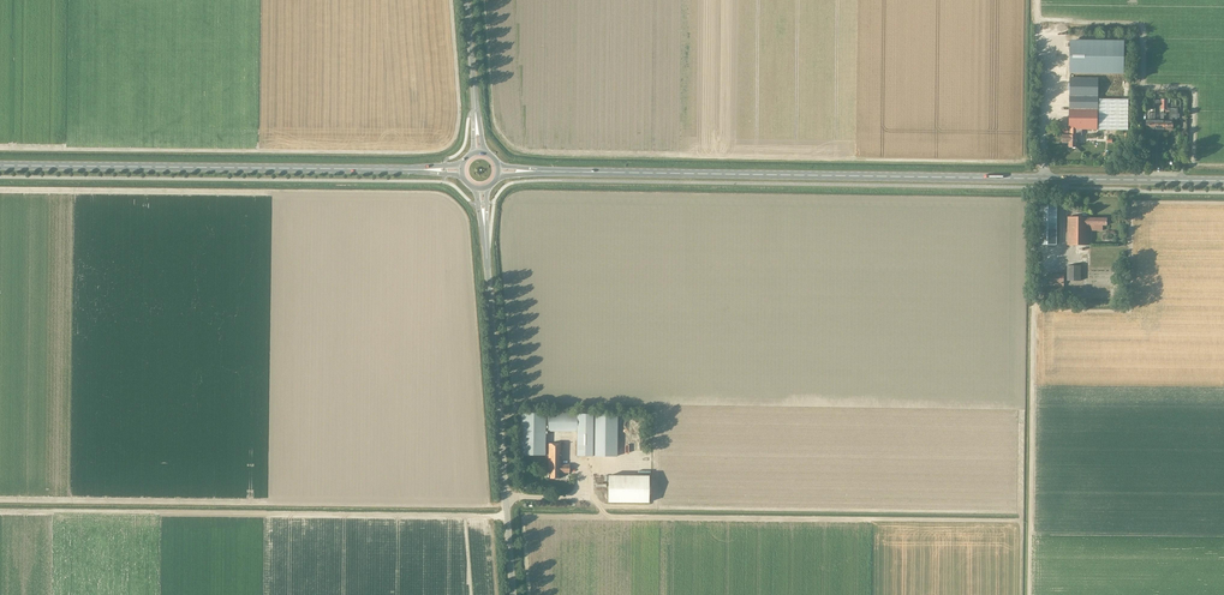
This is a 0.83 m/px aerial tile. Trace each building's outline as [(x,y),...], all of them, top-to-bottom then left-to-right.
[(1070,42),(1070,72),(1124,72),(1124,42),(1070,42)] [(1049,62),(1050,80),(1062,80),(1062,88),(1067,88),(1066,72),(1062,72),(1062,67),(1063,67),(1063,61),(1049,62)] [(1128,130),(1128,99),(1098,99),(1098,78),(1070,78),(1069,129),(1069,132),(1068,134),(1068,135),(1062,135),(1062,143),(1069,143),(1069,147),(1076,147),(1076,135),(1077,135),(1077,129),(1097,129),(1097,130),(1128,130)] [(1163,120),(1163,130),(1172,130),(1172,114),(1177,114),(1177,108),(1169,108),(1169,121),(1163,120)] [(1154,120),(1154,112),(1149,112),(1148,120),(1145,120),(1145,129),(1154,130),(1154,120)] [(1163,130),(1163,120),(1163,112),(1160,112),(1160,120),(1154,120),(1154,130),(1163,130)] [(1057,203),(1039,202),(1038,245),(1056,245),(1057,203)] [(1094,218),(1089,218),(1089,217),(1068,217),(1067,245),(1088,245),(1088,227),(1094,227),(1094,226),(1107,226),(1107,218),(1094,218)] [(1067,281),(1071,281),(1081,281),(1081,265),(1071,265),(1067,265),(1067,281)] [(1064,286),(1064,274),(1049,274),(1049,286),(1064,286)] [(1063,300),(1063,287),(1063,286),(1049,286),(1049,287),(1044,287),(1044,299),(1063,300)] [(561,444),(549,443),(545,443),(545,431),(577,432),(576,456),(617,456),(617,414),(593,414),(593,420),(577,419),(577,413),(548,413),(548,414),(545,414),(545,413),(521,413),(520,455),(545,455),(545,454),(548,454),(548,470),(550,470),(550,478),(555,479),(558,479),(558,473),(569,473),(569,465),(560,465),(560,459),(561,459),(561,454),(560,454),(561,444)] [(649,476),(608,476),(608,502),(648,503),(649,476)] [(596,499),(598,505),(605,502),(603,496),(596,499)]
